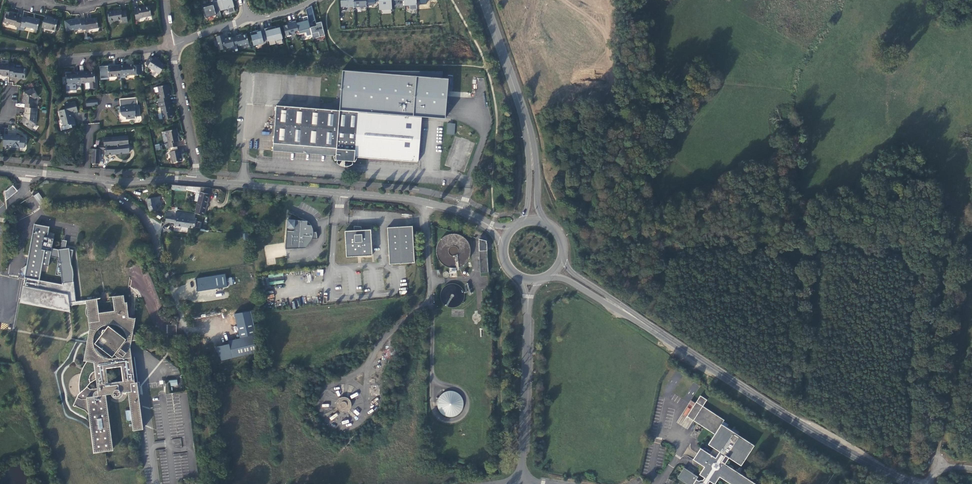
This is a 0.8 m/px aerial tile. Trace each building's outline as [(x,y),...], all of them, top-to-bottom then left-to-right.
[(217,0),(215,0),(212,1),(213,3),(210,4),(210,3),(203,5),(206,17),(216,14),(216,15),(221,14),(220,9),(217,0)] [(220,9),(227,7),(229,12),(234,10),(233,5),(234,5),(232,0),(217,0),(220,9)] [(379,10),(392,9),(391,2),(391,0),(378,0),(379,10)] [(138,8),(134,9),(136,20),(140,19),(140,17),(151,15),(149,6),(138,8)] [(120,9),(107,12),(109,22),(122,20),(123,23),(128,22),(126,11),(121,12),(120,9)] [(313,11),(307,15),(312,34),(313,37),(320,36),(319,34),(324,33),(321,21),(316,22),(316,24),(313,25),(312,21),(315,19),(313,11)] [(20,27),(22,18),(18,17),(18,16),(11,15),(12,14),(7,12),(4,23),(16,25),(15,26),(20,27)] [(45,15),(42,27),(55,31),(58,20),(49,18),(49,16),(45,15)] [(312,34),(307,15),(303,16),(304,20),(296,22),(298,29),(299,33),(305,32),(306,35),(312,34)] [(20,27),(19,29),(24,30),(25,26),(37,29),(40,20),(27,17),(27,18),(23,17),(22,18),(20,27)] [(88,18),(84,19),(86,29),(98,27),(97,18),(89,20),(88,18)] [(66,30),(75,28),(75,30),(82,28),(82,30),(86,29),(84,19),(81,20),(81,19),(73,20),(73,19),(69,20),(69,21),(65,22),(66,30)] [(296,22),(296,20),(288,22),(288,23),(283,25),(286,35),(295,33),(295,30),(298,29),(296,22)] [(282,38),(279,26),(273,28),(272,26),(265,28),(265,29),(267,39),(268,40),(275,38),(275,39),(282,38)] [(267,39),(265,29),(257,31),(257,29),(250,31),(253,44),(264,42),(263,40),(267,39)] [(249,42),(246,33),(241,35),(240,34),(236,35),(236,36),(232,37),(234,45),(238,44),(238,45),(249,42)] [(234,46),(234,45),(232,37),(232,36),(224,37),(223,34),(216,35),(219,49),(229,47),(229,48),(234,46)] [(154,56),(153,58),(149,64),(148,66),(160,74),(165,65),(157,60),(158,59),(154,56)] [(9,76),(10,65),(10,64),(5,64),(0,64),(0,74),(5,75),(5,76),(9,76)] [(124,64),(120,65),(121,76),(121,78),(126,77),(126,75),(135,75),(141,75),(140,65),(134,65),(134,64),(125,65),(124,64)] [(10,65),(9,76),(13,76),(13,77),(20,78),(25,78),(26,68),(14,67),(14,65),(10,65)] [(121,76),(120,65),(116,65),(108,66),(108,77),(121,76)] [(342,69),(339,110),(358,111),(422,116),(445,117),(448,78),(442,77),(443,70),(342,69)] [(89,71),(80,72),(81,83),(90,82),(91,89),(92,89),(93,89),(95,89),(95,88),(96,88),(98,88),(97,76),(95,76),(94,72),(89,72),(89,71)] [(81,83),(80,72),(75,72),(75,74),(72,74),(72,73),(66,73),(67,84),(73,84),(73,83),(76,83),(76,85),(81,85),(81,83)] [(158,103),(170,101),(169,97),(170,97),(168,89),(170,89),(169,84),(157,86),(160,98),(157,98),(158,103)] [(25,107),(37,108),(37,104),(35,104),(36,98),(38,97),(35,92),(34,93),(32,88),(25,92),(24,98),(23,98),(23,103),(25,103),(25,107)] [(127,120),(136,119),(136,116),(140,116),(140,105),(138,105),(137,97),(120,99),(121,106),(118,107),(119,112),(121,112),(121,113),(122,115),(124,116),(126,117),(127,117),(127,120)] [(73,125),(76,125),(74,117),(72,116),(71,112),(78,111),(76,101),(65,104),(66,109),(59,110),(61,119),(62,119),(64,126),(72,124),(73,125)] [(171,104),(170,101),(158,103),(159,107),(161,107),(163,119),(173,117),(171,111),(173,111),(171,104)] [(355,154),(358,111),(339,110),(327,109),(276,105),(273,149),(330,154),(336,154),(336,159),(354,160),(355,154)] [(35,122),(37,108),(25,107),(24,113),(25,113),(25,116),(21,121),(31,128),(35,122)] [(357,155),(357,156),(418,161),(421,120),(422,116),(358,111),(355,154),(357,155)] [(454,135),(455,123),(447,123),(446,134),(454,135)] [(168,148),(177,146),(177,142),(178,141),(176,129),(166,131),(169,143),(167,143),(168,148)] [(4,134),(3,146),(7,147),(7,145),(12,145),(12,147),(19,148),(19,147),(24,148),(25,143),(24,143),(24,138),(20,137),(20,135),(17,135),(14,135),(14,132),(8,132),(8,134),(4,134)] [(98,149),(92,148),(91,163),(99,163),(100,150),(104,149),(105,155),(130,153),(130,150),(133,149),(132,144),(129,144),(128,136),(103,138),(104,145),(98,145),(98,149)] [(183,149),(170,151),(172,162),(182,161),(181,154),(184,153),(183,149)] [(8,199),(17,191),(12,185),(3,193),(8,199)] [(194,214),(203,215),(209,188),(201,187),(199,193),(195,192),(193,201),(198,202),(194,214)] [(39,192),(34,195),(39,206),(45,203),(39,192)] [(162,196),(148,199),(150,210),(160,209),(159,205),(161,205),(160,199),(162,199),(162,196)] [(169,225),(174,225),(174,227),(194,229),(196,220),(193,219),(194,214),(175,213),(175,218),(170,218),(169,225)] [(307,221),(287,220),(285,249),(305,248),(308,245),(310,241),(311,240),(312,239),(317,239),(317,237),(317,235),(317,234),(316,232),(313,232),(313,230),(312,228),(312,227),(311,225),(307,225),(307,221)] [(49,226),(38,224),(37,233),(33,232),(24,277),(26,277),(39,280),(42,265),(49,266),(50,256),(59,258),(60,264),(58,264),(56,274),(61,275),(62,283),(67,282),(73,281),(73,279),(72,279),(73,277),(73,274),(72,270),(72,268),(71,266),(70,264),(71,264),(73,249),(69,249),(69,248),(65,248),(65,250),(61,249),(58,249),(52,248),(54,238),(48,237),(49,226)] [(388,264),(414,262),(412,226),(386,227),(388,261),(388,264)] [(371,255),(370,229),(344,230),(345,257),(371,255)] [(225,274),(196,278),(197,292),(228,287),(225,274)] [(266,276),(266,284),(284,284),(283,275),(266,276)] [(76,301),(73,281),(67,282),(62,283),(62,284),(39,280),(26,277),(25,286),(23,285),(20,302),(73,312),(71,302),(76,301)] [(134,318),(129,318),(127,303),(125,303),(124,296),(115,297),(116,313),(98,315),(96,299),(86,301),(87,307),(86,311),(89,317),(90,329),(91,330),(87,353),(90,359),(85,366),(83,369),(82,374),(81,378),(81,384),(83,391),(79,395),(75,405),(87,409),(90,414),(95,452),(106,451),(113,450),(106,395),(112,394),(113,396),(114,398),(115,398),(118,399),(120,398),(121,397),(123,395),(123,393),(129,392),(131,410),(132,421),(134,431),(144,429),(143,421),(141,421),(139,400),(137,399),(131,356),(120,348),(130,344),(130,341),(136,340),(138,340),(135,335),(132,332),(135,318),(134,318)] [(110,303),(98,304),(98,312),(113,311),(112,298),(109,298),(110,303)] [(260,353),(250,311),(234,314),(240,339),(229,341),(229,344),(215,347),(218,362),(260,353)] [(131,356),(130,344),(120,348),(131,356)] [(704,428),(715,435),(722,425),(724,421),(703,407),(707,401),(701,396),(687,417),(704,428)] [(348,400),(345,398),(341,399),(339,401),(337,404),(338,407),(339,410),(343,411),(346,411),(349,409),(350,406),(350,402),(348,400)] [(722,425),(715,435),(708,445),(719,453),(715,458),(701,450),(698,454),(703,458),(699,464),(704,467),(698,477),(684,468),(678,479),(686,483),(715,483),(719,478),(730,483),(755,483),(725,464),(728,458),(741,466),(754,446),(722,425)] [(173,439),(174,448),(182,447),(181,438),(173,439)] [(703,458),(698,454),(694,461),(699,464),(703,458)] [(725,464),(733,469),(734,466),(736,463),(729,459),(725,464)]
